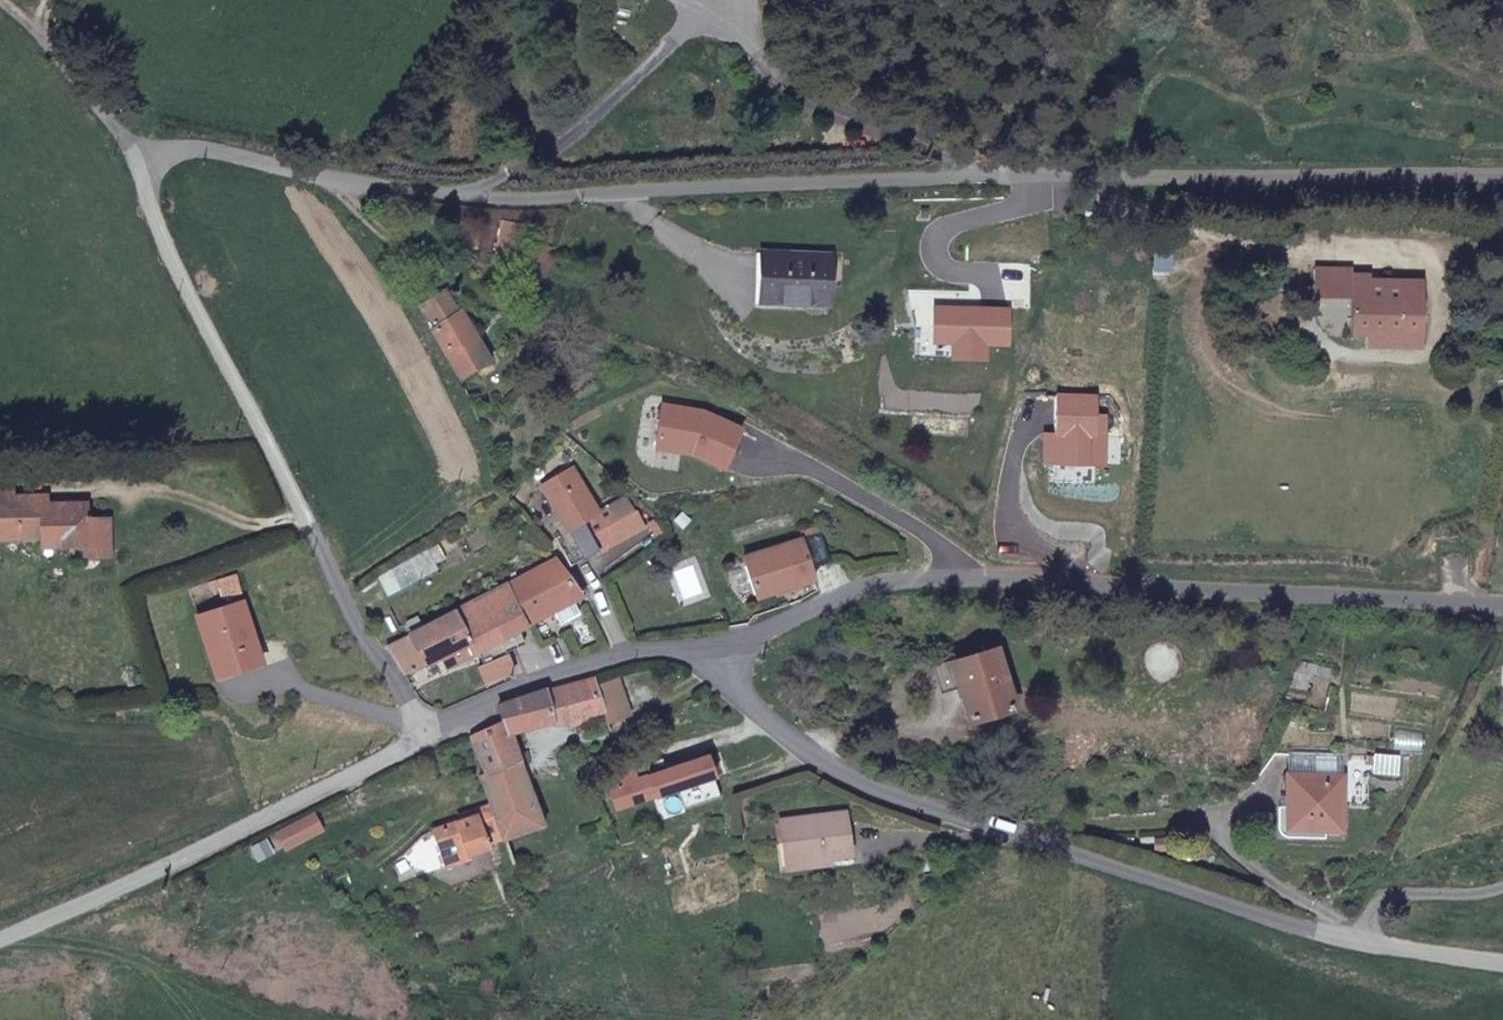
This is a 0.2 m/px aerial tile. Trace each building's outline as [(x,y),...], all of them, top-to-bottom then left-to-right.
[(830,303),(833,260),(761,254),(758,304),(800,308),(800,301),(830,303)] [(1420,293),(1381,292),(1381,302),(1370,302),(1370,292),(1370,288),(1353,287),(1354,283),(1317,283),(1317,313),(1353,313),(1353,346),(1367,346),(1420,346),(1420,293)] [(1381,302),(1381,292),(1370,292),(1370,302),(1381,302)] [(457,317),(449,298),(445,296),(420,310),(458,381),(490,365),(461,315),(457,317)] [(987,358),(1010,358),(1010,324),(935,323),(935,341),(934,373),(986,374),(987,358)] [(934,373),(935,341),(915,341),(915,373),(934,373)] [(1421,358),(1420,346),(1367,346),(1367,358),(1421,358)] [(721,469),(742,431),(706,413),(693,411),(692,416),(687,415),(683,409),(664,406),(657,449),(692,456),(721,469)] [(1045,446),(1044,476),(1062,478),(1062,471),(1083,471),(1083,478),(1102,479),(1103,449),(1095,448),(1095,428),(1096,410),(1055,408),(1054,446),(1045,446)] [(1095,448),(1103,449),(1104,428),(1095,428),(1095,448)] [(567,534),(553,540),(567,570),(642,535),(628,505),(598,519),(576,472),(545,487),(567,534)] [(19,523),(19,515),(40,515),(41,532),(62,532),(63,538),(90,538),(88,502),(72,503),(71,495),(63,494),(62,490),(18,491),(17,483),(0,484),(0,523),(19,523)] [(19,515),(19,523),(19,533),(41,532),(40,515),(19,515)] [(809,573),(829,568),(819,536),(743,560),(758,603),(814,586),(809,573)] [(416,556),(377,579),(383,592),(426,571),(425,570),(416,556)] [(578,601),(554,561),(507,585),(527,628),(578,601)] [(527,628),(507,585),(450,615),(465,649),(469,657),(527,628)] [(263,668),(247,609),(204,619),(215,659),(220,678),(263,668)] [(450,615),(384,650),(403,677),(441,660),(465,649),(450,615)] [(469,657),(465,649),(441,660),(448,674),(471,662),(469,657)] [(1012,714),(996,659),(954,670),(969,725),(1012,714)] [(477,780),(485,803),(488,811),(499,841),(539,827),(512,740),(551,726),(557,730),(600,715),(592,681),(529,697),(526,697),(499,715),(503,727),(469,738),(482,779),(477,780)] [(711,779),(706,761),(609,794),(614,812),(673,792),(679,812),(714,801),(707,780),(711,779)] [(1286,781),(1343,782),(1343,764),(1287,762),(1286,781)] [(1340,834),(1343,782),(1286,781),(1284,833),(1340,834)] [(482,847),(499,841),(488,811),(473,817),(473,820),(442,831),(453,864),(465,861),(465,856),(483,850),(482,847)] [(801,865),(823,863),(844,861),(840,817),(775,822),(778,859),(800,858),(801,865)] [(453,864),(442,831),(430,835),(442,868),(453,864)] [(823,871),(823,863),(801,865),(800,858),(778,859),(772,859),(774,873),(823,871)]
